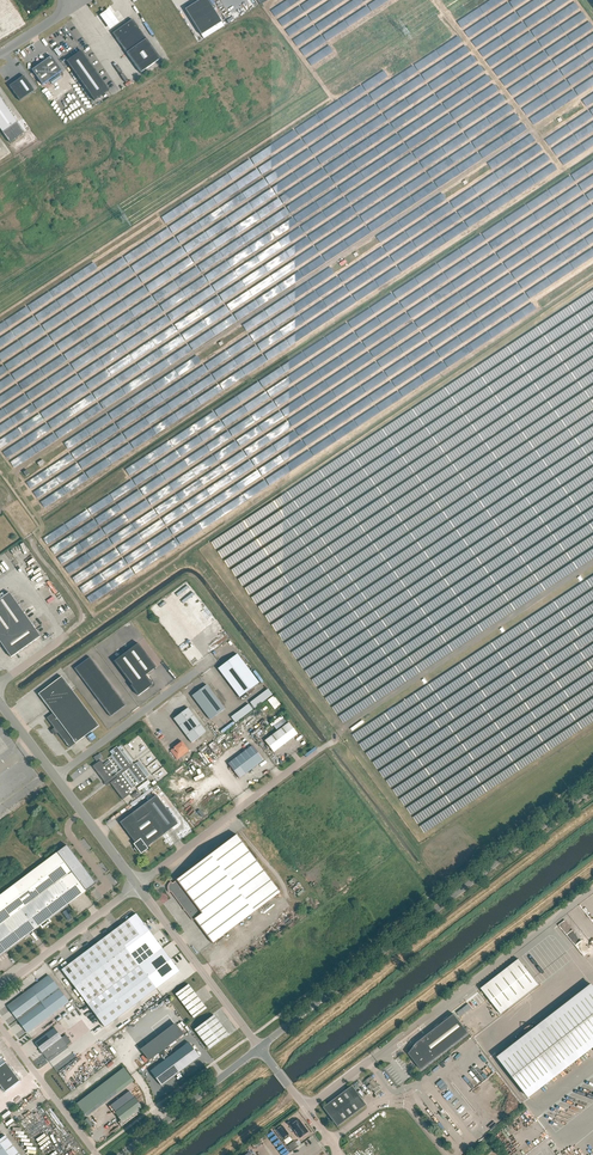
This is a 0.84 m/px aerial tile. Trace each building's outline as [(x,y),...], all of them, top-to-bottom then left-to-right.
[(185,10),(201,35),(222,22),(208,0),(200,0),(185,10)] [(270,11),(274,17),(296,3),(294,0),(287,0),(270,11)] [(305,12),(322,0),(310,0),(301,6),(305,12)] [(308,16),(312,21),(334,6),(331,1),(308,16)] [(277,20),(281,26),(304,14),(300,7),(277,20)] [(366,8),(322,35),(326,40),(369,13),(366,8)] [(97,16),(108,31),(117,25),(107,9),(97,16)] [(581,27),(584,33),(592,29),(582,13),(576,17),(579,23),(585,19),(587,23),(581,27)] [(285,31),(289,37),(311,22),(306,16),(285,31)] [(325,19),(315,25),(319,31),(331,23),(328,19),(326,20),(325,19)] [(160,59),(132,20),(113,34),(141,73),(160,59)] [(295,45),(318,34),(315,27),(292,39),(295,45)] [(303,56),(325,42),(321,36),(299,50),(303,56)] [(450,41),(454,47),(462,42),(458,36),(450,41)] [(310,65),(333,52),(329,46),(307,59),(310,65)] [(66,62),(94,101),(109,90),(81,51),(66,62)] [(62,71),(51,57),(32,70),(42,85),(62,71)] [(24,76),(9,86),(20,101),(34,91),(24,76)] [(574,89),(578,95),(592,85),(592,77),(574,89)] [(493,85),(490,87),(495,93),(497,92),(500,95),(496,98),(500,103),(505,99),(493,85)] [(356,97),(365,91),(361,86),(353,92),(356,97)] [(582,100),(585,106),(592,102),(592,93),(582,100)] [(0,98),(0,129),(2,133),(17,122),(0,98)] [(529,119),(533,124),(544,117),(541,112),(529,119)] [(520,126),(510,131),(513,137),(526,130),(517,114),(507,119),(510,126),(518,121),(520,126)] [(295,129),(298,134),(306,130),(303,125),(295,129)] [(286,136),(290,141),(297,136),(294,130),(286,136)] [(592,146),(592,138),(581,145),(583,148),(580,150),(578,148),(559,159),(562,164),(592,146)] [(553,150),(555,155),(563,151),(561,146),(553,150)] [(250,159),(254,164),(262,159),(258,154),(250,159)] [(543,177),(556,171),(547,154),(541,157),(545,163),(549,161),(551,165),(539,172),(543,177)] [(242,169),(244,168),(244,170),(252,166),(250,160),(240,165),(242,169)] [(341,192),(370,176),(378,171),(374,163),(369,166),(370,168),(338,186),(341,192)] [(237,204),(267,185),(264,180),(233,198),(237,204)] [(356,213),(371,203),(370,202),(376,198),(373,194),(352,206),(356,213)] [(338,206),(339,209),(348,204),(345,199),(334,204),(335,207),(338,206)] [(184,203),(161,217),(164,223),(187,209),(184,203)] [(274,215),(276,218),(270,221),(272,224),(288,214),(285,209),(274,215)] [(352,209),(345,212),(347,218),(355,214),(352,209)] [(322,214),(301,227),(304,232),(325,219),(322,214)] [(359,218),(352,223),(355,228),(362,223),(359,218)] [(293,240),(303,233),(300,227),(289,234),(293,240)] [(168,229),(156,234),(157,238),(159,237),(160,240),(171,235),(168,229)] [(317,231),(308,235),(311,241),(320,237),(317,231)] [(233,243),(236,248),(252,238),(248,233),(233,243)] [(296,243),(300,249),(310,243),(307,237),(296,243)] [(159,249),(162,254),(178,243),(174,238),(159,249)] [(326,240),(315,245),(318,251),(329,246),(326,240)] [(303,261),(304,261),(318,253),(314,247),(303,253),(306,257),(303,258),(303,257),(300,258),(302,261),(303,261)] [(176,259),(185,253),(181,248),(172,254),(176,259)] [(189,258),(183,262),(185,267),(192,264),(189,258)] [(206,260),(197,266),(201,272),(209,266),(206,260)] [(404,262),(398,266),(401,271),(407,267),(404,262)] [(93,263),(81,270),(82,272),(84,271),(86,275),(97,269),(93,263)] [(143,268),(141,264),(139,265),(138,263),(131,266),(134,272),(143,268)] [(356,266),(338,275),(341,281),(354,274),(352,271),(357,268),(356,266)] [(121,281),(133,273),(129,267),(118,275),(121,281)] [(219,274),(215,269),(204,276),(208,281),(219,274)] [(147,270),(138,276),(142,282),(151,276),(147,270)] [(127,284),(129,286),(126,288),(128,291),(140,283),(136,277),(127,284)] [(200,287),(207,282),(203,277),(197,281),(200,287)] [(324,284),(326,289),(323,290),(324,292),(341,284),(338,278),(324,284)] [(215,291),(227,284),(223,279),(212,286),(215,291)] [(139,298),(147,292),(143,287),(135,293),(139,298)] [(203,291),(206,297),(214,293),(211,287),(203,291)] [(222,300),(233,295),(230,289),(219,295),(222,300)] [(159,292),(152,296),(156,301),(163,297),(159,292)] [(143,302),(146,307),(155,303),(152,297),(143,302)] [(162,310),(171,306),(169,300),(160,304),(162,310)] [(170,320),(182,314),(179,308),(167,315),(170,320)] [(35,315),(37,320),(44,317),(42,312),(35,315)] [(177,330),(187,325),(184,319),(174,325),(177,330)] [(377,319),(355,331),(358,338),(374,329),(374,330),(381,327),(377,319)] [(53,326),(50,320),(41,325),(45,331),(53,326)] [(169,337),(176,330),(172,326),(165,332),(169,337)] [(266,326),(249,334),(252,340),(269,332),(266,326)] [(31,336),(32,338),(44,333),(41,327),(32,331),(34,334),(31,336)] [(181,335),(181,336),(167,343),(170,348),(196,335),(193,329),(181,335)] [(44,346),(60,335),(56,330),(40,342),(44,346)] [(340,349),(358,340),(355,334),(337,343),(340,349)] [(248,336),(239,342),(243,347),(252,341),(248,336)] [(68,345),(65,339),(56,345),(59,351),(68,345)] [(354,355),(365,348),(361,343),(351,350),(354,355)] [(47,358),(59,351),(55,346),(44,352),(47,358)] [(249,357),(259,351),(255,346),(246,352),(249,357)] [(0,361),(14,352),(12,348),(9,349),(8,348),(0,353),(0,361)] [(71,351),(63,353),(65,360),(73,357),(71,351)] [(353,363),(357,369),(373,358),(368,352),(353,363)] [(4,364),(7,370),(18,363),(15,358),(4,364)] [(214,358),(204,365),(208,370),(218,364),(214,358)] [(74,369),(80,366),(77,360),(70,364),(74,369)] [(194,392),(235,369),(232,363),(228,365),(228,372),(227,370),(224,372),(222,369),(188,388),(190,388),(190,391),(189,389),(183,392),(180,392),(180,402),(183,402),(183,400),(187,398),(185,394),(188,392),(195,392),(197,396),(199,394),(203,392),(194,392)] [(61,370),(64,376),(73,371),(69,365),(61,370)] [(190,373),(194,379),(207,372),(204,366),(190,373)] [(15,380),(22,375),(18,369),(11,375),(15,380)] [(262,387),(280,375),(277,369),(259,381),(262,387)] [(14,382),(10,376),(0,382),(0,390),(14,382)] [(18,384),(21,389),(29,385),(26,379),(18,384)] [(151,453),(124,468),(128,475),(155,460),(151,453)] [(11,657),(40,637),(9,593),(0,599),(0,645),(1,644),(11,657)] [(199,652),(191,642),(184,647),(192,658),(199,652)] [(131,686),(138,696),(152,686),(152,684),(146,675),(156,667),(138,643),(114,661),(132,685),(131,686)] [(259,683),(237,654),(218,669),(240,698),(259,683)] [(90,657),(74,669),(110,717),(126,705),(90,657)] [(58,733),(69,748),(99,726),(62,677),(38,694),(53,714),(47,718),(55,729),(54,729),(57,733),(58,733)] [(225,709),(206,685),(192,696),(210,720),(225,709)] [(249,702),(253,708),(272,695),(267,688),(249,702)] [(275,710),(281,705),(274,696),(267,701),(275,710)] [(248,704),(229,716),(233,722),(252,711),(248,704)] [(206,732),(188,708),(173,719),(191,743),(206,732)] [(280,719),(276,721),(272,722),(274,729),(283,727),(280,719)] [(297,734),(289,723),(265,741),(273,753),(297,734)] [(186,747),(182,742),(173,748),(171,750),(173,753),(175,751),(178,754),(186,747)] [(239,779),(263,760),(252,746),(228,764),(239,779)] [(115,753),(112,755),(123,769),(113,777),(110,773),(116,769),(111,762),(105,766),(100,760),(92,766),(105,783),(106,782),(108,784),(110,783),(123,800),(130,794),(128,792),(133,788),(122,774),(129,769),(140,783),(147,778),(136,763),(134,765),(132,762),(130,764),(119,750),(117,747),(113,750),(115,753)] [(156,795),(120,823),(135,843),(134,844),(136,847),(135,849),(136,851),(138,849),(141,854),(148,849),(147,847),(178,824),(156,795)] [(194,919),(213,944),(280,893),(236,835),(176,880),(175,880),(176,881),(172,884),(171,882),(169,884),(168,887),(168,890),(169,891),(170,893),(171,892),(192,921),(194,919)] [(0,895),(0,956),(96,884),(67,845),(0,895)] [(92,948),(62,970),(88,1005),(162,949),(136,914),(121,926),(119,927),(115,930),(98,943),(92,948)] [(162,949),(88,1005),(105,1028),(179,972),(162,949)] [(519,959),(481,989),(501,1014),(539,985),(519,959)] [(48,975),(39,982),(8,1006),(28,1033),(69,1002),(48,975)] [(194,1018),(206,1009),(188,984),(175,994),(194,1018)] [(528,1097),(592,1046),(592,986),(592,985),(499,1058),(528,1097)] [(458,1016),(471,1008),(468,1004),(455,1012),(458,1016)] [(68,1030),(82,1020),(74,1009),(59,1020),(68,1030)] [(409,1054),(421,1070),(469,1033),(454,1014),(417,1043),(409,1054)] [(228,1035),(214,1015),(194,1030),(209,1049),(228,1035)] [(174,1024),(137,1048),(146,1060),(183,1035),(180,1031),(183,1029),(179,1023),(175,1026),(174,1024)] [(48,1060),(67,1046),(54,1028),(35,1043),(41,1050),(40,1051),(48,1060)] [(180,1071),(199,1057),(188,1042),(169,1057),(180,1071)] [(158,1053),(163,1059),(168,1056),(165,1052),(162,1049),(158,1053)] [(0,1055),(0,1085),(5,1093),(20,1082),(0,1055)] [(44,1065),(39,1057),(34,1060),(38,1068),(44,1065)] [(161,1086),(180,1071),(169,1057),(150,1071),(161,1086)] [(123,1068),(74,1102),(84,1116),(133,1082),(123,1068)] [(367,1086),(371,1091),(372,1091),(377,1097),(383,1092),(371,1076),(366,1080),(369,1085),(367,1086)] [(366,1105),(352,1086),(323,1107),(337,1127),(366,1105)] [(136,1100),(117,1114),(123,1122),(142,1107),(136,1100)] [(92,1124),(88,1118),(84,1121),(88,1127),(92,1124)] [(290,1126),(300,1138),(308,1132),(299,1119),(290,1126)] [(282,1125),(276,1130),(283,1139),(289,1134),(282,1125)] [(0,1139),(0,1154),(20,1154),(5,1135),(0,1139)] [(290,1151),(297,1145),(293,1140),(286,1146),(290,1151)]
